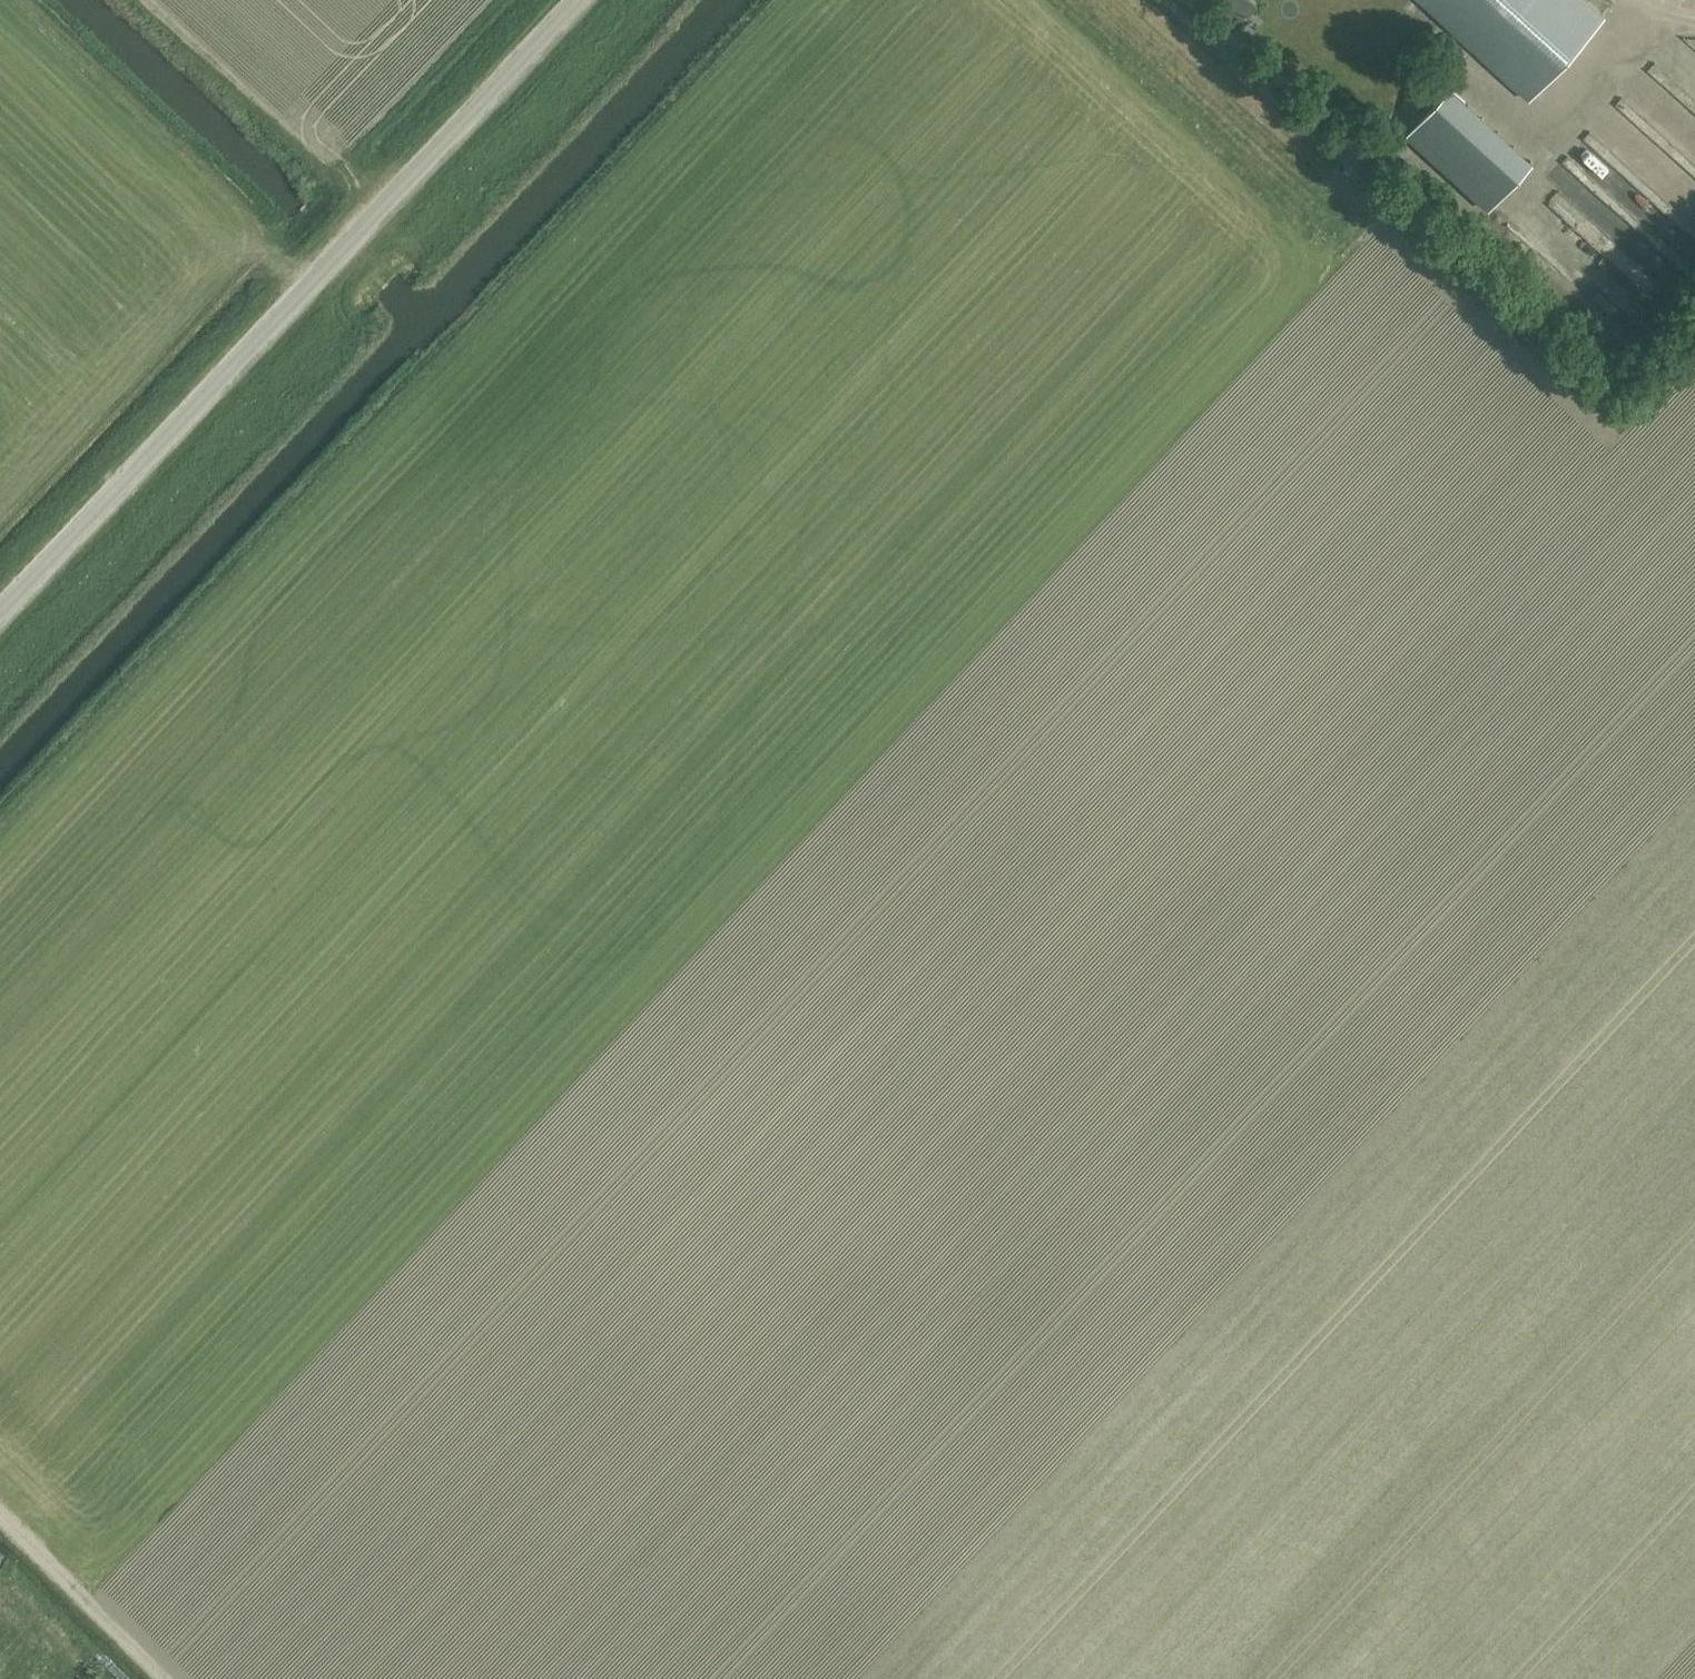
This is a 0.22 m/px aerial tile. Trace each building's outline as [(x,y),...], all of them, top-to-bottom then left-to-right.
[(1528,98),(1604,16),(1586,0),(1420,0),(1528,98)] [(1591,30),(1577,50),(1591,59),(1605,39),(1591,30)] [(1424,99),(1440,114),(1453,100),(1437,85),(1424,99)] [(1670,97),(1659,102),(1666,117),(1677,111),(1670,97)] [(1694,149),(1694,125),(1680,118),(1669,144),(1692,155),(1694,149)]
